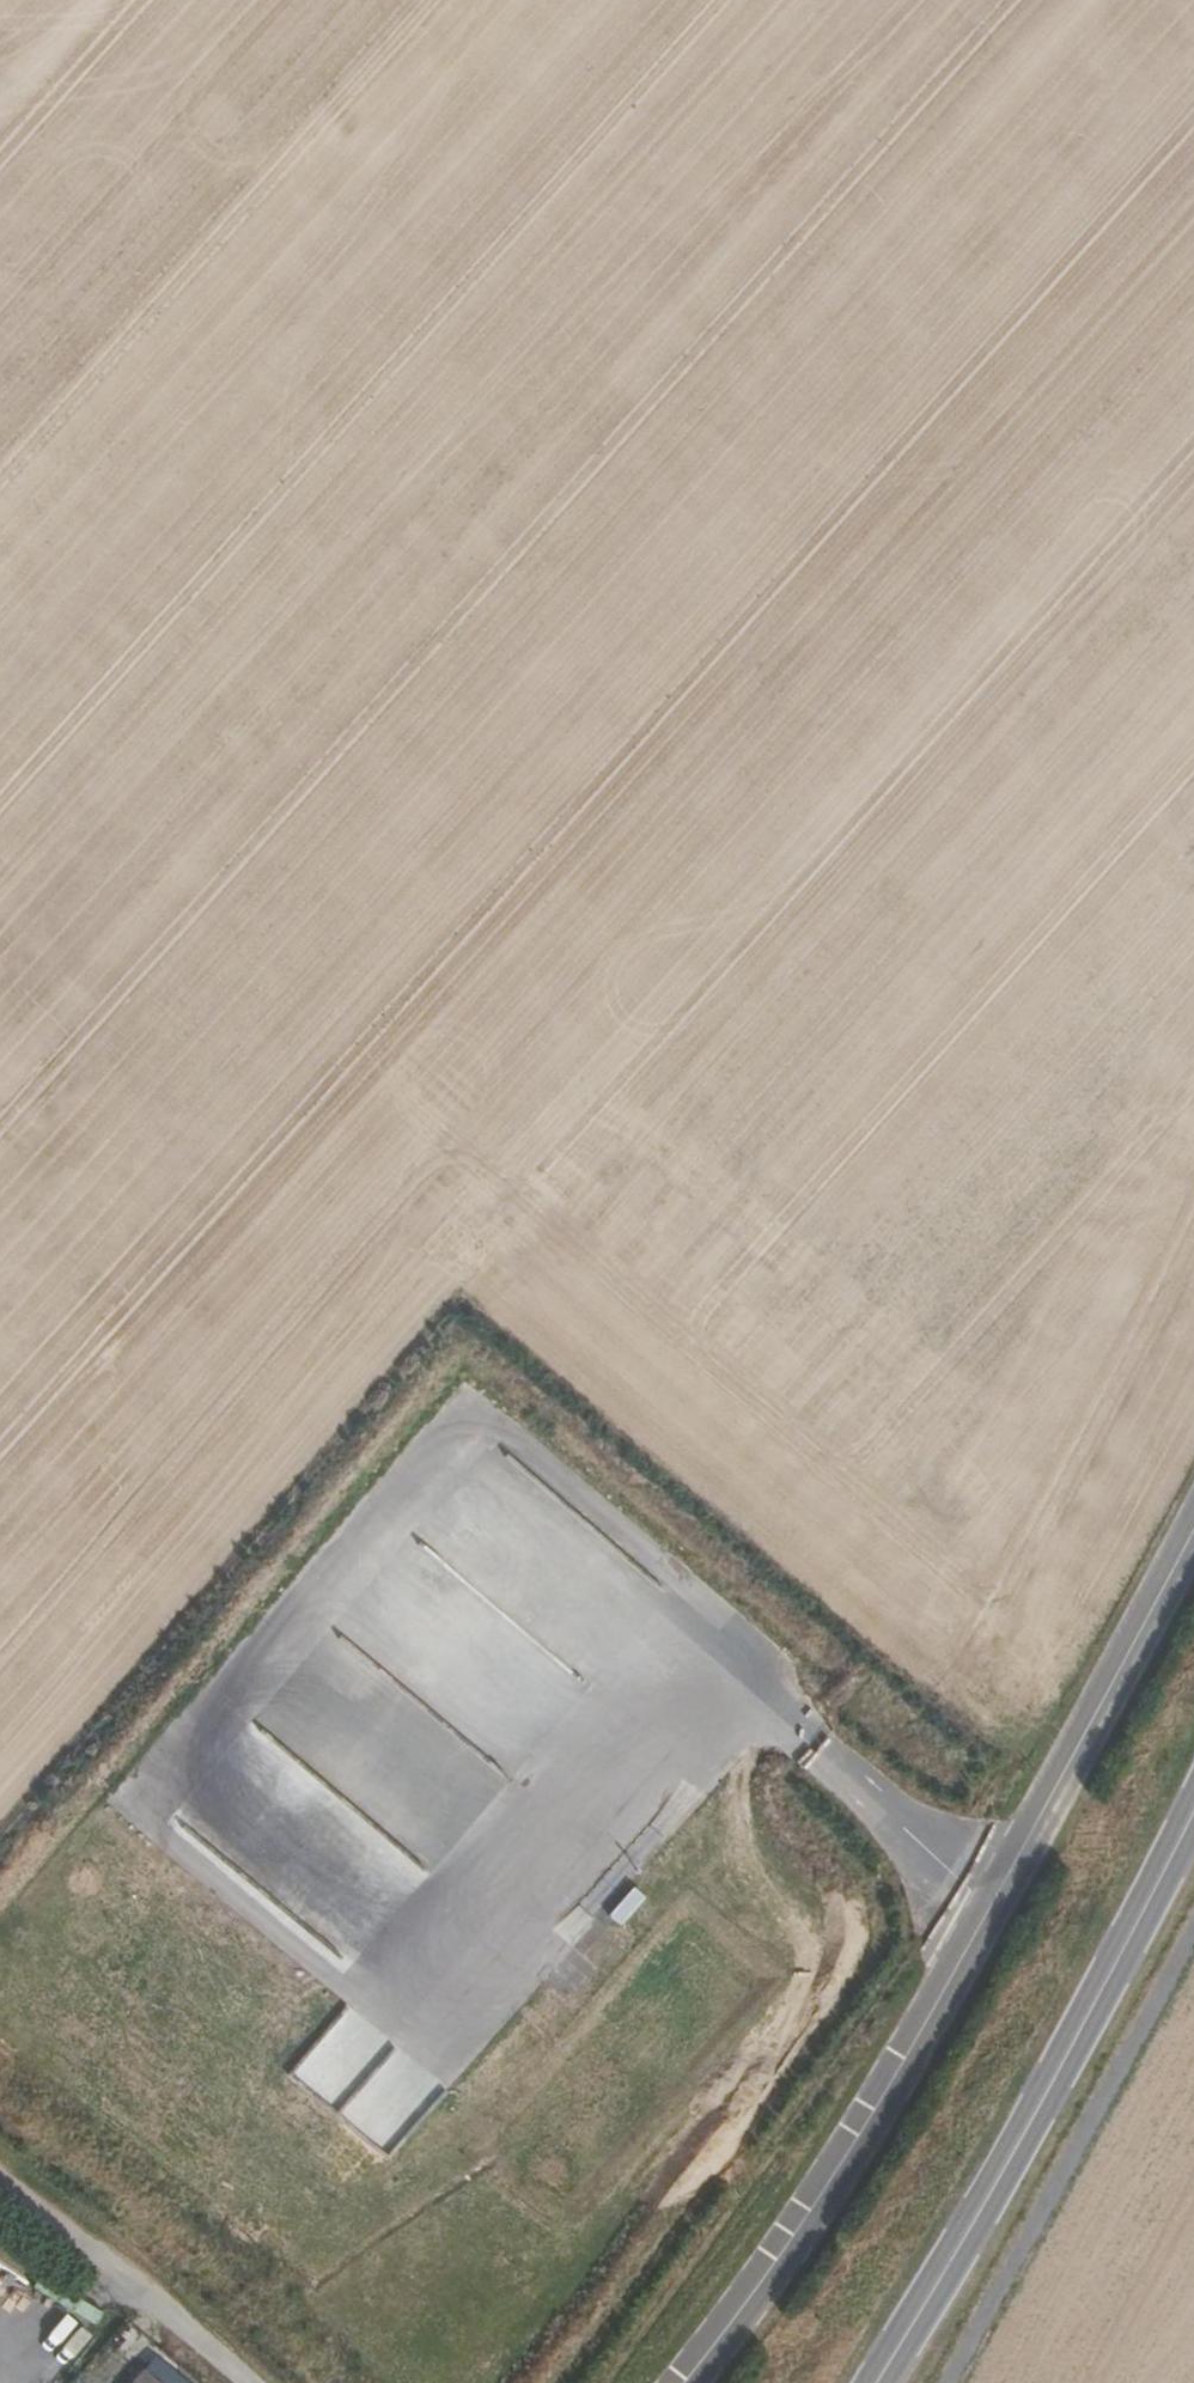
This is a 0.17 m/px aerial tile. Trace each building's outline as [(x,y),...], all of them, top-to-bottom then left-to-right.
[(347,2004),(289,2072),(388,2156),(446,2088),(347,2004)]
